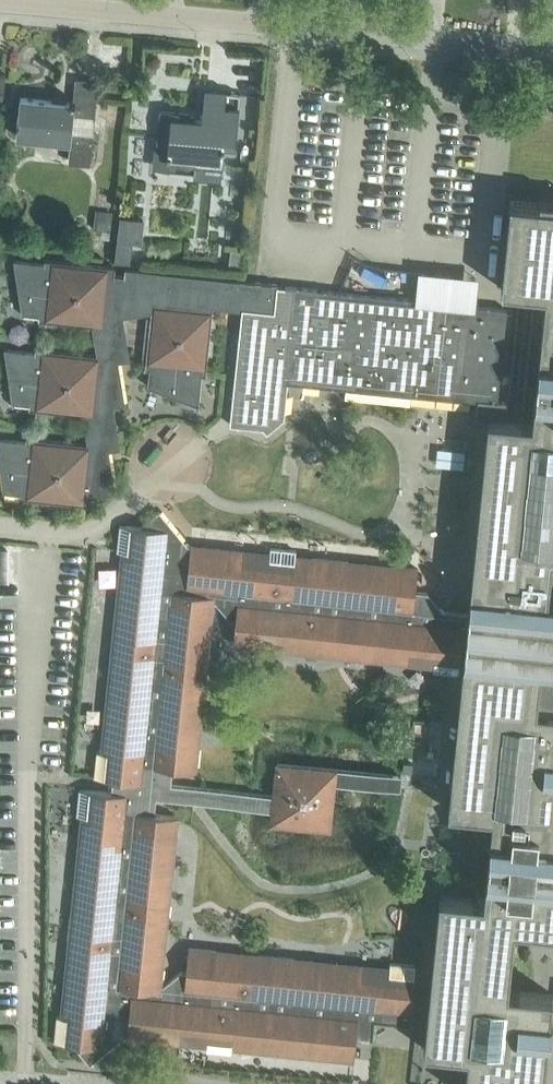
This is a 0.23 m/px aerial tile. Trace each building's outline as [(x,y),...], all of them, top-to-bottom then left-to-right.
[(90,164),(95,118),(98,83),(75,81),(73,103),(20,97),(16,135),(70,141),(68,162),(90,164)] [(160,111),(155,166),(195,169),(195,178),(221,181),(223,165),(225,143),(235,144),(236,123),(222,122),(225,92),(206,90),(203,120),(188,119),(189,113),(160,111)] [(540,197),(539,203),(510,200),(501,289),(545,293),(532,421),(504,418),(506,401),(497,401),(497,403),(481,401),(479,419),(488,420),(469,614),(463,669),(449,810),(495,815),(486,900),(439,895),(424,1049),(468,1053),(465,1083),(543,1083),(548,1038),(550,1038),(552,1018),(550,1018),(552,994),(508,990),(515,926),(552,930),(552,199),(540,197)] [(120,218),(114,263),(131,265),(134,244),(143,245),(146,222),(120,218)] [(241,266),(242,252),(230,250),(228,265),(241,266)] [(146,385),(199,405),(200,404),(198,404),(201,374),(206,375),(213,306),(248,310),(245,336),(239,335),(237,351),(243,352),(240,381),(234,381),(233,397),(238,398),(235,423),(230,423),(230,424),(263,428),(267,432),(284,418),(288,382),(346,388),(346,395),(409,402),(410,394),(481,401),(497,403),(497,401),(506,308),(499,308),(318,289),(285,286),(285,291),(278,290),(279,282),(257,280),(45,259),(45,264),(15,261),(15,259),(14,259),(22,315),(24,315),(24,313),(39,315),(39,320),(94,326),(99,355),(36,348),(35,353),(6,350),(6,348),(4,348),(13,404),(14,404),(14,402),(30,404),(29,408),(84,415),(89,444),(26,437),(25,442),(0,439),(0,471),(3,493),(5,493),(5,491),(20,493),(20,497),(90,505),(91,496),(114,491),(107,449),(112,405),(124,403),(116,362),(121,316),(151,311),(145,368),(150,369),(148,384),(147,384),(146,385)] [(127,1033),(127,1036),(206,1044),(205,1049),(231,1052),(231,1046),(354,1059),(356,1040),(372,1041),(374,1023),(410,1026),(412,1003),(416,970),(415,970),(415,965),(390,962),(389,968),(188,947),(186,972),(181,972),(163,986),(160,986),(177,816),(153,813),(155,797),(272,809),(270,822),(330,828),(334,783),(394,789),(396,776),(277,763),(273,796),(170,785),(171,768),(195,771),(205,670),(208,642),(212,600),(216,601),(231,618),(236,619),(233,644),(434,666),(463,669),(469,614),(442,611),(427,594),(415,592),(418,569),(295,556),(295,551),(270,548),(270,553),(190,545),(190,548),(188,547),(159,512),(141,526),(125,525),(125,526),(120,525),(118,551),(123,551),(110,670),(102,752),(97,751),(94,776),(99,777),(99,778),(113,780),(112,792),(85,789),(85,790),(80,789),(77,815),(82,815),(62,1016),(56,1015),(54,1040),(59,1041),(59,1042),(75,1044),(89,1062),(125,1033),(127,1033)] [(412,774),(413,764),(404,763),(403,773),(412,774)]
